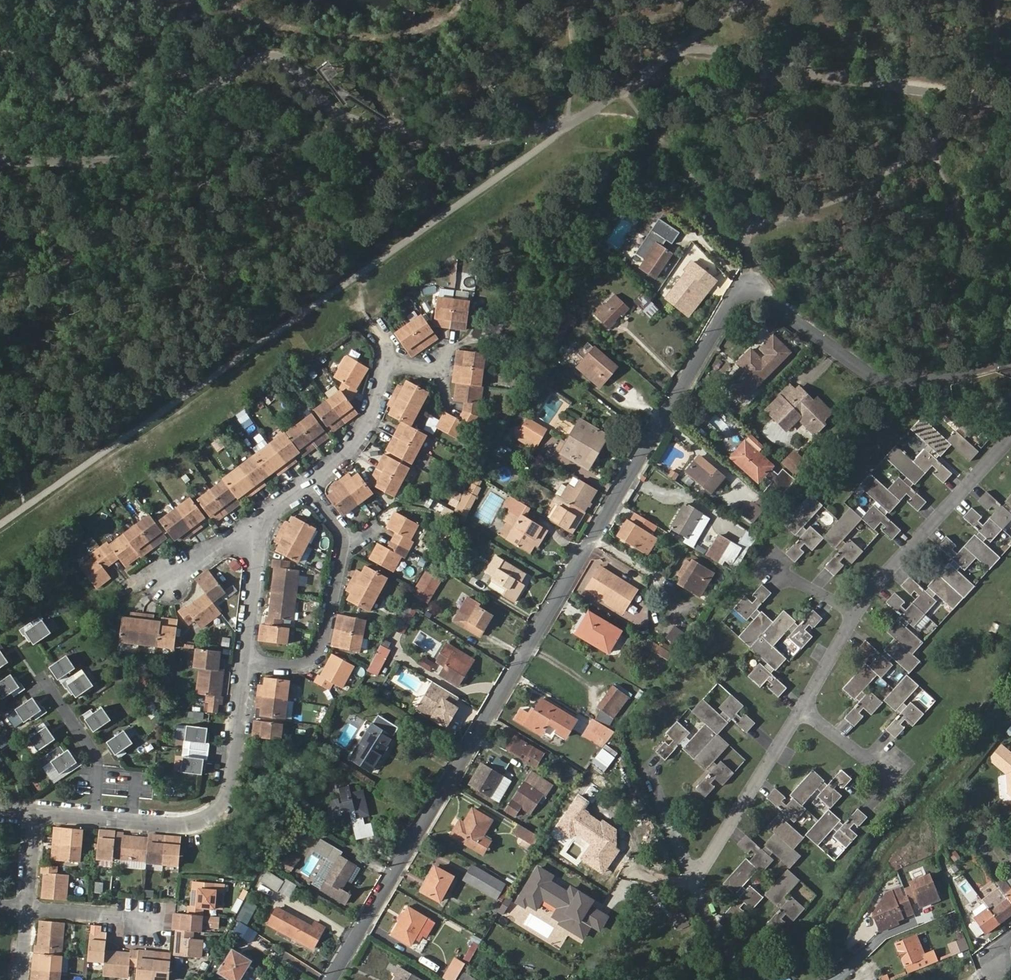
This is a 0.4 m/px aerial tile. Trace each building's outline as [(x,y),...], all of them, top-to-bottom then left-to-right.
[(404,4),(401,12),(414,16),(416,8),(404,4)] [(681,232),(660,217),(635,253),(644,258),(639,265),(656,277),(673,252),(664,246),(669,239),(674,242),(681,232)] [(711,289),(717,281),(692,262),(686,270),(688,271),(667,299),(683,311),(705,284),(711,289)] [(689,316),(711,289),(705,284),(683,311),(689,316)] [(655,305),(643,293),(634,302),(647,315),(655,305)] [(603,305),(595,314),(610,328),(623,314),(624,315),(630,309),(616,296),(606,308),(603,305)] [(436,300),(433,324),(438,325),(438,329),(449,330),(452,302),(436,300)] [(469,304),(452,302),(449,330),(460,332),(461,328),(466,328),(469,304)] [(647,315),(644,317),(650,323),(661,311),(655,305),(647,315)] [(421,317),(407,327),(423,350),(432,343),(430,340),(434,337),(421,317)] [(393,336),(407,356),(411,353),(413,356),(423,350),(407,327),(393,336)] [(740,400),(787,353),(771,337),(760,348),(766,354),(760,359),(750,349),(736,362),(741,367),(724,383),(740,400)] [(603,375),(613,364),(588,343),(578,355),(585,361),(579,368),(602,387),(609,379),(603,375)] [(486,357),(462,354),(461,360),(458,359),(456,370),(484,373),(486,357)] [(338,392),(340,394),(349,405),(356,393),(354,392),(358,385),(355,383),(357,379),(360,381),(366,370),(347,358),(334,380),(342,385),(338,392)] [(618,368),(613,364),(603,375),(609,379),(618,368)] [(309,366),(304,371),(312,378),(317,374),(309,366)] [(484,373),(456,370),(455,380),(458,380),(458,385),(482,389),(484,373)] [(536,386),(530,382),(518,403),(525,407),(536,386)] [(397,391),(393,398),(419,411),(428,392),(407,383),(404,390),(402,393),(397,391)] [(807,401),(810,399),(797,387),(795,390),(789,384),(767,407),(788,428),(799,416),(815,432),(823,422),(821,420),(831,410),(817,398),(813,401),(811,404),(807,401)] [(454,403),(464,405),(468,405),(466,416),(480,422),(483,408),(480,408),(483,390),(482,389),(458,385),(454,403)] [(340,394),(327,403),(342,422),(345,420),(347,422),(356,415),(349,405),(340,394)] [(419,411),(393,398),(390,406),(395,408),(393,412),(390,419),(402,425),(410,430),(419,411)] [(330,435),(339,428),(337,426),(342,422),(327,403),(314,413),(330,435)] [(956,429),(948,439),(952,443),(970,460),(979,450),(964,437),(968,434),(969,436),(981,423),(970,414),(964,420),(960,416),(950,408),(945,413),(963,430),(960,433),(956,429)] [(466,416),(462,414),(457,423),(461,425),(466,416)] [(327,437),(312,416),(299,426),(315,448),(324,442),(322,440),(327,437)] [(466,416),(461,425),(457,423),(444,416),(436,431),(459,444),(467,428),(475,432),(480,422),(466,416)] [(948,439),(922,416),(911,428),(934,449),(930,453),(925,448),(914,460),(915,461),(927,471),(933,464),(937,468),(934,472),(944,482),(953,472),(936,457),(939,454),(941,455),(952,443),(948,439)] [(432,432),(436,421),(429,418),(425,429),(432,432)] [(547,429),(528,418),(520,431),(516,428),(511,437),(535,451),(547,429)] [(604,433),(580,418),(565,444),(561,442),(557,448),(561,451),(559,454),(583,469),(604,433)] [(402,425),(394,439),(418,452),(426,439),(410,430),(402,425)] [(315,448),(299,426),(285,436),(300,456),(304,452),(306,454),(315,448)] [(611,436),(604,432),(604,433),(583,469),(589,472),(611,436)] [(300,456),(285,436),(270,447),(287,471),(293,466),(291,462),(294,459),(300,456)] [(767,448),(755,436),(748,443),(761,455),(767,448)] [(218,438),(211,443),(217,452),(224,447),(218,438)] [(394,439),(389,449),(392,450),(389,455),(411,467),(418,452),(394,439)] [(496,442),(490,453),(500,459),(506,448),(496,442)] [(761,455),(748,443),(733,460),(759,483),(764,477),(772,484),(763,494),(775,504),(796,479),(785,468),(780,474),(773,468),(774,467),(761,455)] [(896,444),(886,456),(908,477),(905,481),(900,477),(889,489),(901,500),(907,493),(912,497),(908,501),(918,510),(927,500),(910,485),(913,481),(915,484),(927,471),(915,461),(914,460),(896,444)] [(287,471),(270,447),(254,459),(269,478),(274,474),(277,472),(280,476),(287,471)] [(805,463),(794,453),(785,462),(795,472),(805,463)] [(685,471),(698,481),(699,479),(704,483),(703,485),(711,492),(723,476),(699,456),(685,471)] [(407,470),(387,458),(384,462),(381,461),(376,470),(399,485),(407,470)] [(269,478),(254,459),(239,470),(256,494),(262,490),(259,486),(262,483),(269,478)] [(256,494),(239,470),(223,482),(224,483),(237,502),(243,497),(246,495),(249,499),(256,494)] [(399,485),(376,470),(370,481),(373,482),(370,487),(391,498),(399,485)] [(183,471),(178,475),(185,483),(190,479),(183,471)] [(871,473),(860,485),(882,505),(879,509),(875,504),(863,517),(875,528),(882,521),(886,525),(883,529),(893,538),(901,529),(885,513),(888,510),(890,512),(901,500),(889,489),(871,473)] [(345,478),(338,483),(356,507),(371,495),(356,476),(351,480),(348,482),(345,478)] [(599,491),(581,480),(576,489),(571,486),(563,499),(586,512),(599,491)] [(485,486),(477,481),(475,484),(484,489),(485,486)] [(237,502),(224,483),(211,492),(227,515),(236,508),(234,506),(238,503),(237,502)] [(356,507),(338,483),(332,488),(335,492),(331,494),(326,498),(340,518),(356,507)] [(469,494),(466,493),(457,509),(471,517),(485,490),(484,489),(475,484),(469,494)] [(1005,500),(1008,502),(1005,505),(987,490),(979,500),(989,509),(992,505),(997,509),(991,517),(1005,529),(1010,522),(1010,512),(1010,494),(1005,500)] [(227,515),(211,492),(197,503),(211,523),(216,519),(218,522),(227,515)] [(823,505),(811,494),(784,523),(797,534),(798,532),(802,536),(786,553),(796,561),(805,551),(801,548),(806,543),(812,549),(824,537),(811,525),(806,530),(803,527),(823,505)] [(586,512),(563,499),(560,497),(556,504),(561,508),(552,522),(569,531),(577,517),(582,520),(586,512)] [(768,504),(760,497),(755,504),(763,510),(768,504)] [(529,508),(513,499),(508,508),(514,511),(508,521),(517,527),(509,541),(529,553),(536,541),(541,544),(549,531),(527,518),(524,516),(529,508)] [(191,501),(175,512),(192,536),(199,531),(195,527),(198,524),(204,519),(191,501)] [(755,504),(753,502),(743,514),(754,521),(763,510),(755,504)] [(686,504),(672,529),(688,539),(702,514),(686,504)] [(979,558),(990,568),(1002,556),(985,541),(988,537),(993,541),(1005,529),(991,517),(984,524),(979,519),(983,515),(973,506),(964,516),(981,532),(978,535),(976,533),(965,545),(979,558)] [(863,517),(851,507),(839,519),(824,537),(836,548),(838,546),(841,549),(826,566),(836,574),(845,564),(841,561),(845,556),(853,563),(864,550),(851,538),(846,543),(843,540),(863,517)] [(532,510),(529,508),(524,516),(527,518),(532,510)] [(449,522),(453,515),(444,510),(440,518),(449,522)] [(173,542),(179,538),(182,536),(186,541),(192,536),(175,512),(160,523),(173,542)] [(655,525),(634,512),(629,521),(623,531),(620,530),(615,538),(640,551),(655,525)] [(710,519),(702,514),(689,537),(697,542),(710,519)] [(394,515),(385,530),(393,535),(397,538),(393,545),(406,552),(410,544),(407,543),(416,528),(394,515)] [(149,517),(136,527),(153,550),(162,542),(160,540),(164,537),(149,517)] [(577,517),(569,531),(573,534),(582,520),(577,517)] [(283,527),(279,534),(305,546),(314,529),(293,518),(290,525),(288,529),(283,527)] [(626,519),(620,530),(623,531),(629,521),(626,519)] [(660,528),(655,525),(640,551),(646,554),(660,528)] [(122,537),(124,538),(137,556),(142,553),(144,556),(153,550),(136,527),(122,537)] [(757,537),(747,530),(736,545),(740,547),(747,551),(757,537)] [(305,546),(279,534),(276,541),(280,543),(279,547),(275,553),(296,564),(305,546)] [(718,534),(708,551),(729,565),(740,547),(736,545),(718,534)] [(393,535),(389,543),(393,545),(397,538),(393,535)] [(963,565),(968,570),(979,558),(965,545),(958,552),(953,548),(957,544),(947,535),(938,544),(956,560),(952,563),(950,561),(939,573),(953,586),(965,596),(976,584),(959,569),(963,565)] [(109,545),(102,551),(110,563),(118,557),(121,561),(127,569),(139,559),(124,538),(111,547),(109,545)] [(536,541),(529,553),(531,555),(536,547),(539,548),(541,544),(536,541)] [(393,545),(389,543),(384,550),(388,553),(393,545)] [(406,552),(393,545),(388,553),(384,550),(376,546),(367,562),(388,575),(397,559),(400,561),(406,552)] [(98,590),(112,579),(106,571),(104,567),(110,563),(102,551),(95,556),(97,559),(83,569),(98,590)] [(118,557),(110,563),(113,567),(121,561),(118,557)] [(486,573),(494,577),(503,561),(496,557),(486,573)] [(271,581),(269,594),(293,597),(296,571),(286,570),(287,563),(272,560),(271,568),(273,569),(272,577),(275,577),(275,582),(271,581)] [(503,561),(494,577),(491,581),(507,590),(502,597),(514,603),(522,588),(519,587),(521,583),(526,574),(503,561)] [(683,577),(681,580),(679,583),(700,596),(713,573),(692,561),(690,564),(686,561),(678,575),(683,577)] [(113,567),(110,563),(104,567),(106,571),(113,567)] [(599,567),(597,571),(611,579),(613,576),(599,567)] [(354,575),(350,583),(376,595),(384,577),(363,568),(360,575),(359,578),(354,575)] [(195,584),(206,597),(210,603),(224,593),(206,571),(198,577),(200,580),(195,584)] [(586,590),(606,602),(615,607),(621,598),(625,601),(633,589),(613,576),(611,579),(597,571),(586,590)] [(934,597),(937,594),(954,608),(965,596),(953,586),(939,573),(929,585),(931,587),(928,591),(911,575),(902,585),(912,593),(915,590),(920,594),(914,602),(927,614),(939,602),(934,597)] [(425,574),(413,595),(428,604),(440,583),(425,574)] [(376,595),(350,583),(347,590),(352,592),(350,595),(347,602),(368,612),(376,595)] [(754,602),(746,595),(734,608),(748,620),(752,615),(755,618),(740,636),(751,647),(762,634),(774,621),(763,610),(761,613),(757,610),(772,592),(763,584),(754,595),(757,598),(754,602)] [(615,607),(606,602),(605,605),(621,615),(636,590),(633,589),(625,601),(621,598),(615,607)] [(912,622),(916,626),(927,614),(914,602),(907,609),(902,604),(906,600),(896,592),(887,601),(903,616),(904,617),(901,620),(899,618),(888,630),(895,637),(896,637),(914,653),(925,641),(908,626),(912,622)] [(264,618),(262,626),(278,628),(278,621),(289,623),(293,597),(269,594),(268,607),(271,607),(271,612),(267,611),(266,619),(264,618)] [(206,597),(198,603),(199,605),(195,608),(193,606),(188,611),(186,608),(179,613),(188,625),(194,621),(200,629),(219,615),(210,603),(206,597)] [(467,599),(459,613),(471,620),(465,630),(480,638),(492,618),(480,611),(482,608),(467,599)] [(413,610),(405,605),(390,632),(403,639),(415,616),(411,613),(413,610)] [(797,621),(785,609),(774,621),(762,634),(774,645),(790,629),(793,632),(789,637),(802,648),(814,636),(806,629),(811,624),(815,627),(823,618),(814,609),(799,626),(795,623),(797,621)] [(589,613),(576,635),(608,655),(621,633),(589,613)] [(337,622),(334,632),(361,639),(365,623),(341,617),(340,622),(337,622)] [(50,632),(41,619),(32,625),(30,621),(21,627),(30,640),(33,644),(50,632)] [(172,648),(175,624),(169,623),(170,620),(160,619),(159,629),(157,646),(172,648)] [(135,650),(140,621),(132,620),(131,625),(120,624),(117,647),(135,650)] [(157,646),(159,629),(147,628),(148,622),(140,621),(135,650),(156,653),(157,646)] [(262,626),(259,625),(257,637),(260,637),(260,642),(283,646),(286,630),(278,628),(262,626)] [(674,625),(666,637),(678,646),(686,634),(674,625)] [(21,627),(18,629),(22,635),(23,634),(28,641),(30,640),(21,627)] [(361,639),(334,632),(332,643),(335,643),(334,649),(357,655),(361,639)] [(762,634),(751,647),(769,663),(766,666),(761,662),(749,675),(762,687),(769,679),(773,683),(770,687),(780,697),(788,687),(772,672),(775,668),(777,670),(788,658),(774,645),(762,634)] [(221,646),(229,647),(230,638),(222,637),(221,646)] [(890,661),(894,657),(911,673),(922,660),(914,653),(896,637),(895,637),(896,637),(885,649),(887,651),(884,654),(867,639),(859,649),(868,657),(872,653),(877,658),(871,665),(879,673),(884,678),(895,666),(890,661)] [(790,639),(784,643),(792,654),(798,650),(790,639)] [(385,641),(382,646),(388,650),(391,644),(385,641)] [(661,647),(655,643),(652,649),(665,657),(668,651),(661,647)] [(664,643),(661,647),(668,651),(672,653),(674,650),(664,643)] [(475,662),(446,645),(436,663),(445,669),(439,679),(457,691),(475,662)] [(388,650),(382,646),(368,672),(377,677),(391,652),(388,650)] [(194,669),(200,670),(223,673),(224,665),(219,664),(219,660),(220,653),(196,649),(194,669)] [(74,667),(65,654),(48,666),(50,670),(59,683),(60,682),(63,680),(67,677),(65,673),(74,667)] [(330,655),(324,666),(327,668),(324,672),(322,670),(318,677),(316,676),(312,683),(326,691),(329,685),(339,690),(351,667),(330,655)] [(418,665),(429,672),(435,663),(423,656),(418,665)] [(885,699),(873,688),(868,693),(865,690),(879,673),(871,665),(867,662),(844,687),(856,698),(858,696),(862,700),(847,717),(856,725),(865,716),(861,712),(865,707),(873,714),(886,700),(885,699)] [(393,678),(410,692),(419,682),(402,668),(393,678)] [(50,670),(48,672),(53,678),(52,679),(56,685),(59,683),(50,670)] [(223,673),(200,670),(197,695),(207,696),(206,704),(210,704),(218,705),(222,705),(223,696),(221,696),(222,688),(219,688),(219,683),(222,684),(223,673)] [(74,697),(92,685),(83,672),(74,678),(72,674),(67,677),(63,680),(72,693),(74,697)] [(0,679),(0,697),(0,698),(10,691),(12,695),(20,690),(12,677),(9,673),(0,679)] [(910,705),(906,701),(921,684),(908,673),(885,699),(886,700),(897,710),(900,708),(903,711),(888,728),(897,736),(906,727),(902,723),(907,718),(914,725),(927,711),(914,700),(910,705)] [(14,675),(12,677),(20,690),(24,688),(20,682),(18,682),(14,675)] [(256,689),(255,697),(284,701),(286,682),(263,679),(262,686),(262,690),(256,689)] [(63,680),(60,682),(64,688),(65,687),(70,694),(72,693),(63,680)] [(443,688),(434,683),(429,692),(438,697),(443,688)] [(614,718),(629,698),(613,686),(598,707),(601,709),(614,718)] [(429,692),(419,709),(448,726),(458,709),(454,707),(459,698),(443,688),(438,697),(429,692)] [(745,705),(731,693),(720,705),(725,710),(722,714),(704,698),(694,710),(707,723),(719,734),(730,722),(728,720),(731,717),(748,732),(756,722),(747,713),(743,717),(738,713),(745,705)] [(31,696),(14,708),(22,721),(31,715),(34,719),(42,713),(34,700),(31,696)] [(284,701),(255,697),(254,705),(260,706),(259,710),(258,717),(281,720),(284,701)] [(36,699),(34,700),(42,713),(45,711),(41,705),(40,706),(36,699)] [(542,713),(536,709),(534,708),(524,724),(536,731),(538,726),(545,731),(549,723),(558,729),(557,731),(566,737),(576,721),(542,700),(538,706),(544,709),(542,713)] [(218,705),(210,704),(209,712),(217,713),(218,705)] [(185,717),(199,718),(200,707),(185,706),(185,717)] [(109,720),(100,707),(91,713),(88,709),(80,715),(89,728),(91,731),(109,720)] [(516,719),(524,724),(530,714),(521,709),(516,719)] [(607,728),(614,718),(601,709),(595,721),(607,728)] [(80,715),(77,717),(81,723),(82,722),(87,729),(89,728),(80,715)] [(375,757),(380,760),(392,739),(397,729),(378,718),(373,727),(371,726),(351,760),(372,773),(377,764),(373,761),(375,757)] [(693,731),(680,719),(667,733),(675,740),(670,745),(666,741),(658,751),(667,759),(683,743),(686,746),(684,748),(696,759),(719,734),(707,723),(692,739),(688,735),(693,731)] [(49,726),(45,720),(41,722),(50,735),(52,733),(48,726),(49,726)] [(605,739),(610,730),(607,728),(595,721),(593,720),(588,728),(605,739)] [(253,733),(252,738),(276,741),(279,725),(252,721),(251,732),(253,733)] [(36,731),(26,737),(35,751),(53,739),(50,735),(41,722),(33,727),(36,731)] [(123,730),(134,742),(141,735),(130,723),(123,730)] [(542,736),(545,731),(538,726),(536,731),(542,736)] [(204,729),(183,727),(181,743),(185,743),(185,751),(204,753),(206,745),(202,744),(204,729)] [(605,739),(588,728),(584,736),(603,748),(614,732),(610,730),(605,739)] [(131,743),(122,730),(105,742),(107,746),(116,758),(124,753),(122,749),(131,743)] [(9,743),(4,734),(0,736),(0,748),(9,743)] [(719,734),(696,759),(708,770),(709,768),(713,771),(698,788),(707,796),(716,786),(712,783),(717,778),(724,785),(737,771),(724,760),(720,765),(716,761),(731,744),(719,734)] [(515,737),(511,743),(517,746),(520,740),(515,737)] [(517,746),(511,743),(508,750),(537,767),(544,755),(535,750),(520,740),(517,746)] [(107,746),(105,747),(110,754),(109,754),(113,761),(116,758),(107,746)] [(1007,796),(1010,799),(1010,757),(1010,758),(999,748),(989,759),(990,766),(1005,777),(1007,796)] [(66,749),(48,761),(57,774),(66,768),(69,771),(77,766),(68,753),(66,749)] [(70,751),(68,753),(77,766),(80,764),(76,758),(75,758),(70,751)] [(204,753),(185,751),(184,759),(179,758),(177,774),(198,776),(200,761),(204,761),(204,753)] [(501,777),(482,765),(471,784),(490,796),(501,777)] [(815,768),(791,794),(795,797),(804,806),(819,789),(823,793),(819,798),(830,808),(831,809),(844,795),(836,788),(840,783),(845,787),(853,778),(843,769),(828,785),(825,782),(827,780),(815,768)] [(524,782),(506,811),(516,817),(522,807),(531,813),(550,783),(531,772),(525,782),(524,782)] [(769,797),(786,812),(783,816),(780,814),(769,826),(777,832),(795,849),(806,836),(790,821),(793,818),(798,822),(809,810),(795,797),(788,805),(784,801),(788,797),(777,787),(769,797)] [(347,788),(337,790),(341,805),(339,806),(338,801),(333,802),(330,808),(330,815),(332,823),(336,825),(340,817),(343,818),(344,816),(343,814),(352,812),(355,811),(358,824),(363,823),(362,818),(368,816),(362,792),(352,795),(353,800),(351,801),(347,788)] [(589,802),(578,795),(556,828),(570,837),(574,832),(591,844),(581,859),(604,875),(621,851),(616,848),(617,829),(602,819),(600,822),(583,811),(589,802)] [(869,816),(860,808),(845,824),(844,824),(841,821),(843,819),(831,809),(830,808),(807,834),(820,845),(835,828),(839,832),(834,837),(847,848),(860,834),(852,827),(856,822),(860,826),(869,816)] [(462,829),(458,826),(452,836),(475,849),(492,821),(473,810),(465,825),(462,829)] [(358,836),(372,832),(368,816),(362,818),(363,823),(358,824),(355,811),(352,812),(358,836)] [(535,835),(519,825),(514,833),(531,843),(535,835)] [(54,844),(80,846),(81,829),(58,827),(57,832),(55,832),(54,844)] [(99,831),(98,848),(97,858),(113,859),(114,848),(116,835),(111,834),(111,832),(99,831)] [(122,860),(147,862),(149,838),(137,837),(137,840),(132,840),(132,837),(124,836),(125,833),(116,832),(116,835),(114,848),(123,849),(122,860)] [(758,853),(752,860),(761,869),(766,873),(776,861),(771,857),(775,853),(791,868),(803,855),(795,849),(777,832),(766,844),(769,846),(765,850),(748,835),(740,844),(750,853),(753,849),(758,853)] [(147,862),(163,863),(165,839),(160,839),(160,836),(150,835),(149,838),(147,862)] [(163,863),(179,865),(181,838),(171,837),(170,840),(165,839),(163,863)] [(343,852),(321,839),(314,852),(335,865),(321,890),(346,905),(351,896),(342,891),(356,867),(340,858),(343,852)] [(79,862),(80,846),(54,844),(53,854),(56,855),(55,860),(79,862)] [(123,849),(114,848),(113,859),(113,867),(147,869),(147,862),(122,860),(123,849)] [(301,858),(294,852),(290,858),(297,863),(301,858)] [(314,852),(312,855),(326,863),(313,885),(321,890),(335,865),(314,852)] [(748,857),(725,883),(737,894),(740,892),(743,895),(728,912),(737,921),(746,911),(742,907),(747,902),(754,909),(767,895),(767,894),(766,894),(754,884),(750,889),(746,885),(761,869),(752,860),(748,857)] [(113,859),(97,858),(96,865),(113,867),(113,859)] [(290,858),(284,866),(291,871),(297,863),(290,858)] [(537,863),(513,901),(525,908),(527,904),(536,910),(542,900),(555,908),(551,915),(559,920),(557,923),(583,939),(601,911),(590,904),(593,898),(571,884),(567,890),(551,880),(554,874),(537,863)] [(57,867),(42,865),(41,874),(44,874),(44,882),(46,882),(46,887),(43,887),(42,899),(66,901),(67,876),(57,875),(57,867)] [(463,880),(497,900),(505,886),(471,866),(463,880)] [(436,868),(422,891),(439,901),(453,878),(436,868)] [(787,896),(802,880),(791,869),(790,868),(767,894),(767,895),(779,905),(781,903),(784,906),(784,907),(769,923),(779,931),(788,922),(784,918),(788,913),(796,920),(808,906),(796,895),(791,900),(787,896)] [(260,882),(278,894),(284,883),(266,871),(260,882)] [(1003,879),(1010,890),(1010,874),(1003,879)] [(918,900),(921,907),(940,899),(930,875),(911,882),(913,887),(906,889),(908,896),(911,903),(918,900)] [(1010,900),(1010,890),(1003,879),(1001,877),(996,880),(1003,889),(1006,894),(1008,897),(1010,900)] [(216,887),(217,884),(194,881),(193,894),(196,894),(195,899),(192,898),(192,906),(203,907),(214,908),(215,907),(222,908),(223,894),(216,894),(216,887)] [(102,882),(95,882),(94,892),(101,893),(102,882)] [(164,885),(163,896),(174,897),(175,886),(164,885)] [(887,893),(875,914),(877,919),(881,918),(882,921),(878,922),(881,930),(899,923),(898,920),(904,917),(903,916),(914,912),(911,903),(908,896),(904,898),(900,888),(887,893)] [(984,903),(985,904),(998,923),(1010,913),(1010,900),(1008,897),(1006,894),(1003,890),(1003,889),(984,903)] [(258,905),(248,899),(237,921),(248,926),(258,905)] [(984,933),(998,923),(985,904),(974,912),(976,916),(973,918),(976,921),(969,926),(978,937),(984,933)] [(202,915),(203,915),(203,907),(192,906),(188,906),(187,914),(202,915)] [(409,909),(393,935),(412,946),(428,920),(409,909)] [(203,915),(202,915),(187,914),(178,913),(177,919),(175,918),(174,929),(177,930),(193,931),(200,932),(201,923),(207,923),(207,927),(218,927),(219,917),(203,915)] [(314,948),(325,927),(315,922),(312,927),(287,915),(279,930),(314,948)] [(62,947),(64,923),(41,921),(40,922),(39,934),(42,933),(41,939),(39,939),(38,945),(51,946),(62,947)] [(237,934),(254,945),(260,936),(242,925),(237,934)] [(193,931),(177,930),(177,938),(192,939),(193,931)] [(105,951),(106,943),(107,935),(95,933),(96,936),(90,936),(88,960),(104,961),(105,951)] [(905,975),(935,963),(930,951),(923,954),(915,935),(910,937),(894,944),(905,975)] [(964,936),(946,943),(951,955),(969,948),(964,936)] [(202,940),(192,939),(177,938),(176,955),(201,957),(202,940)] [(38,945),(35,945),(34,953),(37,953),(50,955),(51,946),(38,945)] [(118,952),(105,951),(104,961),(103,975),(128,978),(129,965),(137,966),(138,954),(138,951),(131,950),(130,953),(123,953),(123,956),(117,955),(118,952)] [(220,973),(232,979),(248,979),(251,974),(246,971),(251,961),(233,950),(220,973)] [(136,978),(136,979),(153,979),(155,953),(144,952),(143,955),(138,954),(137,966),(136,978)] [(69,956),(62,956),(50,955),(37,953),(36,958),(34,958),(33,969),(60,972),(67,973),(69,956)] [(153,979),(169,979),(171,957),(166,957),(167,954),(155,953),(153,979)] [(450,971),(448,969),(444,977),(450,979),(456,979),(465,964),(457,959),(450,971)] [(398,968),(394,975),(396,977),(394,979),(419,979),(398,968)] [(60,972),(33,969),(32,979),(59,979),(60,972)] [(458,979),(478,979),(463,971),(458,979)]
